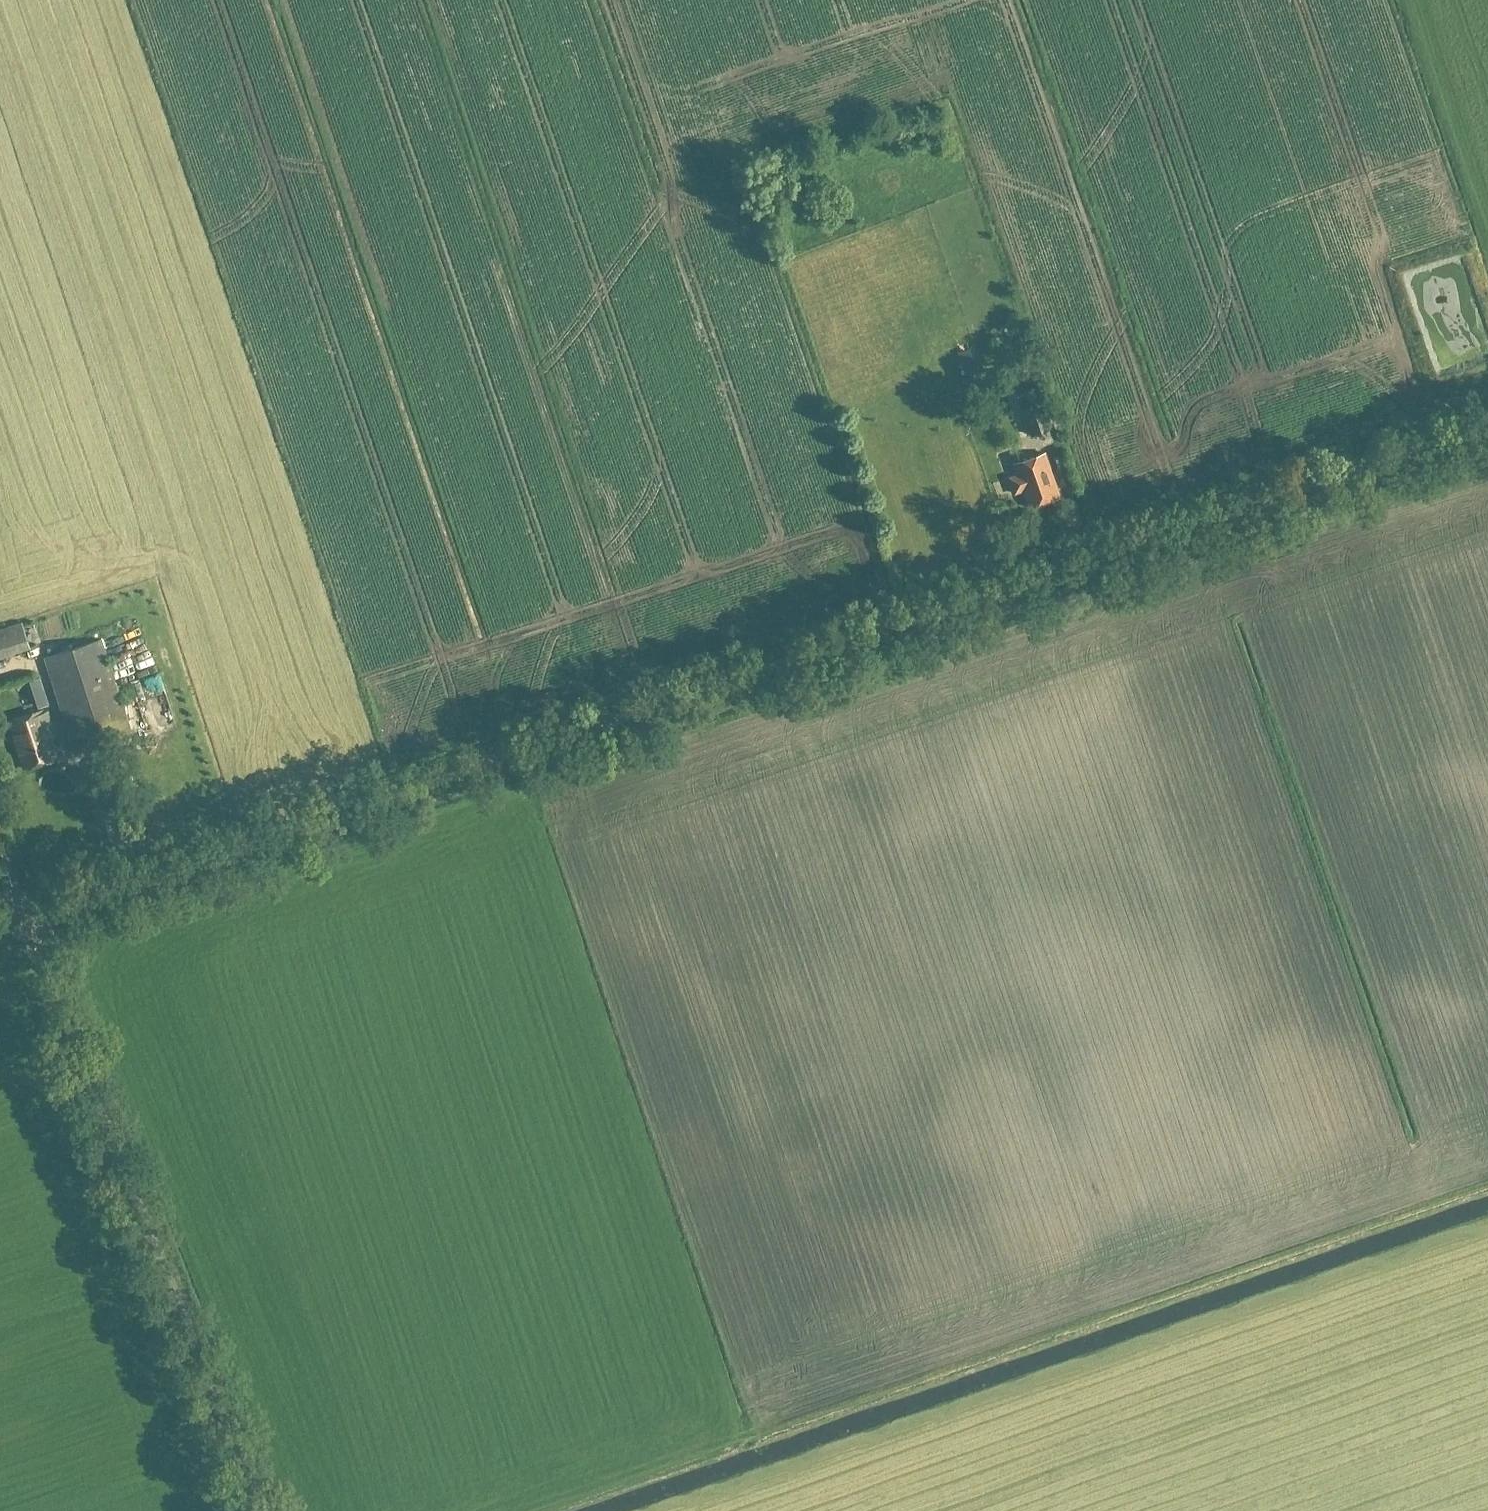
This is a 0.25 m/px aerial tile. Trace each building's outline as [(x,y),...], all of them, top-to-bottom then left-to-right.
[(954,351),(962,374),(973,371),(965,347),(954,351)] [(1043,401),(1019,408),(1029,437),(1052,430),(1043,401)] [(1043,455),(1012,466),(1016,476),(1009,479),(1014,495),(1021,492),(1028,509),(1059,498),(1043,455)] [(28,650),(20,622),(0,629),(0,660),(28,650)] [(98,640),(43,657),(73,753),(128,735),(98,640)] [(131,696),(149,695),(148,676),(130,677),(131,696)] [(53,760),(37,711),(7,720),(23,769),(53,760)]
